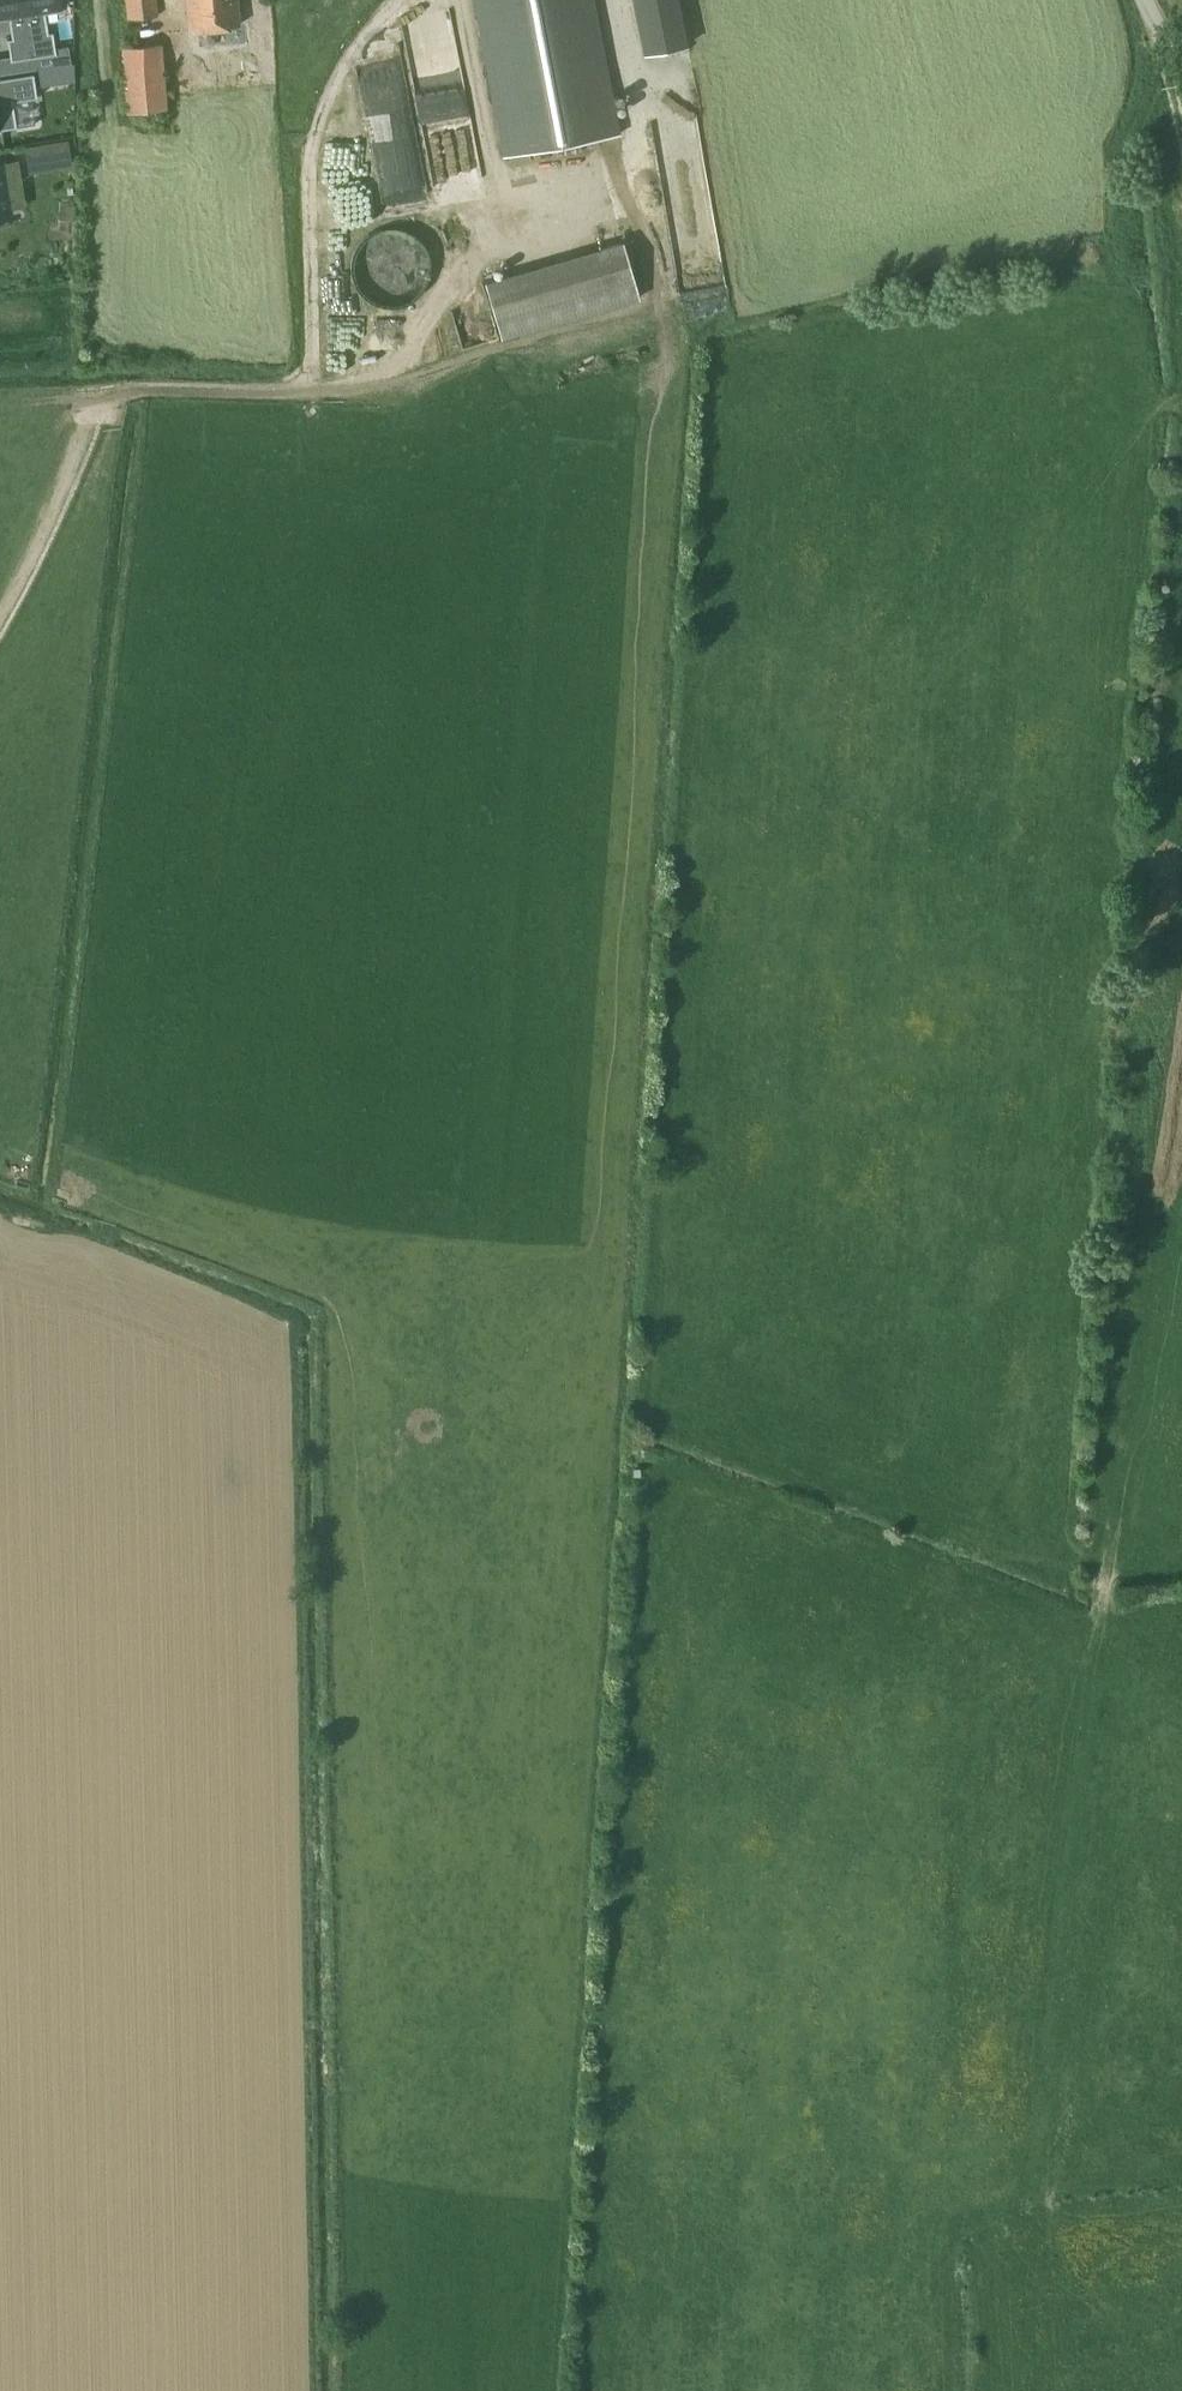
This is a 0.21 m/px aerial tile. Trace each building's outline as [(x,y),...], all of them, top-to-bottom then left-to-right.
[(10,16),(13,37),(8,38),(10,50),(12,60),(13,60),(34,57),(25,0),(0,0),(0,18),(10,16)] [(34,57),(36,68),(39,68),(58,65),(56,53),(57,53),(55,42),(54,31),(48,32),(45,11),(62,8),(60,0),(25,0),(34,57)] [(127,18),(158,16),(157,0),(126,0),(127,18)] [(239,24),(237,0),(187,0),(190,28),(239,24)] [(620,133),(595,0),(473,0),(503,156),(620,133)] [(645,53),(688,44),(679,0),(635,0),(645,53)] [(67,41),(55,42),(57,53),(56,53),(58,65),(70,63),(67,41)] [(161,45),(121,48),(126,113),(166,110),(161,45)] [(58,65),(39,68),(41,86),(73,81),(74,80),(74,62),(73,62),(70,63),(58,65)] [(17,126),(13,100),(37,96),(34,73),(0,78),(0,129),(17,126)] [(31,161),(68,155),(66,141),(28,147),(31,161)] [(20,190),(16,163),(0,166),(0,215),(10,214),(6,192),(20,190)] [(412,263),(410,228),(386,229),(388,264),(412,263)] [(501,339),(640,298),(623,241),(484,281),(501,339)]
